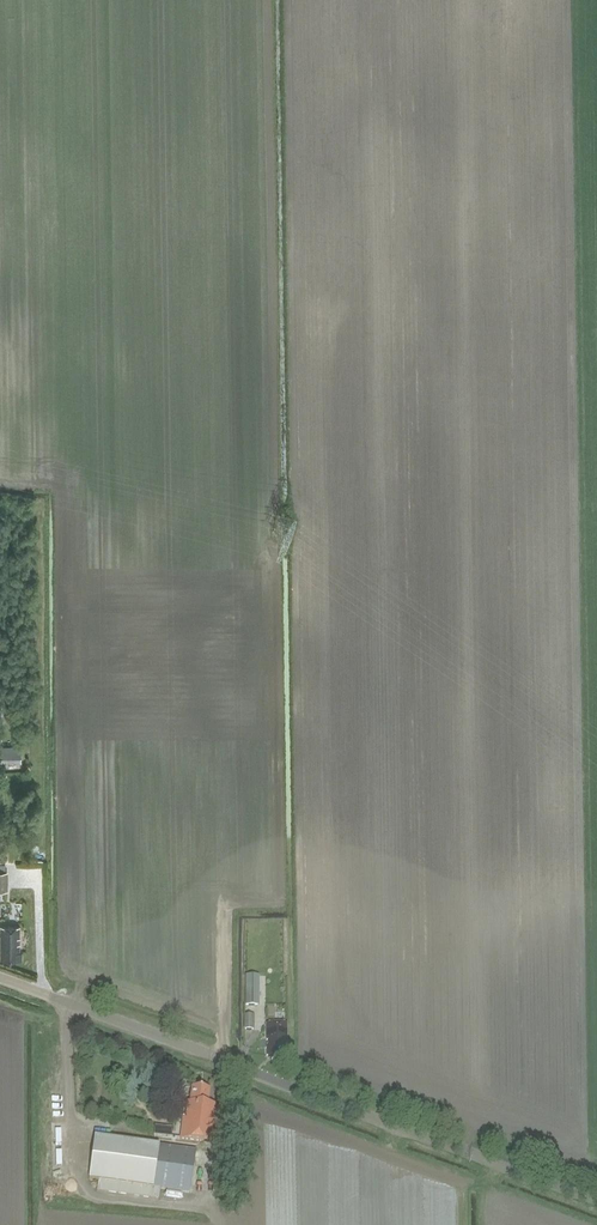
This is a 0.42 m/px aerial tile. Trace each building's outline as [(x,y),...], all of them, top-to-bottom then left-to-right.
[(21,762),(21,747),(0,747),(0,762),(21,762)] [(19,926),(1,926),(1,956),(4,956),(4,961),(23,961),(23,952),(19,952),(19,926)] [(257,1004),(257,995),(258,974),(244,974),(244,1004),(257,1004)] [(254,1029),(254,1028),(254,1015),(244,1015),(244,1029),(254,1029)] [(284,1057),(288,1056),(288,1024),(267,1024),(268,1055),(272,1055),(272,1060),(284,1060),(284,1057)] [(214,1143),(219,1106),(208,1104),(210,1090),(191,1087),(189,1101),(188,1101),(185,1116),(183,1116),(180,1138),(214,1143)] [(155,1125),(154,1134),(171,1136),(172,1128),(155,1125)] [(190,1192),(196,1151),(95,1137),(90,1178),(99,1179),(97,1189),(159,1198),(160,1188),(190,1192)]
